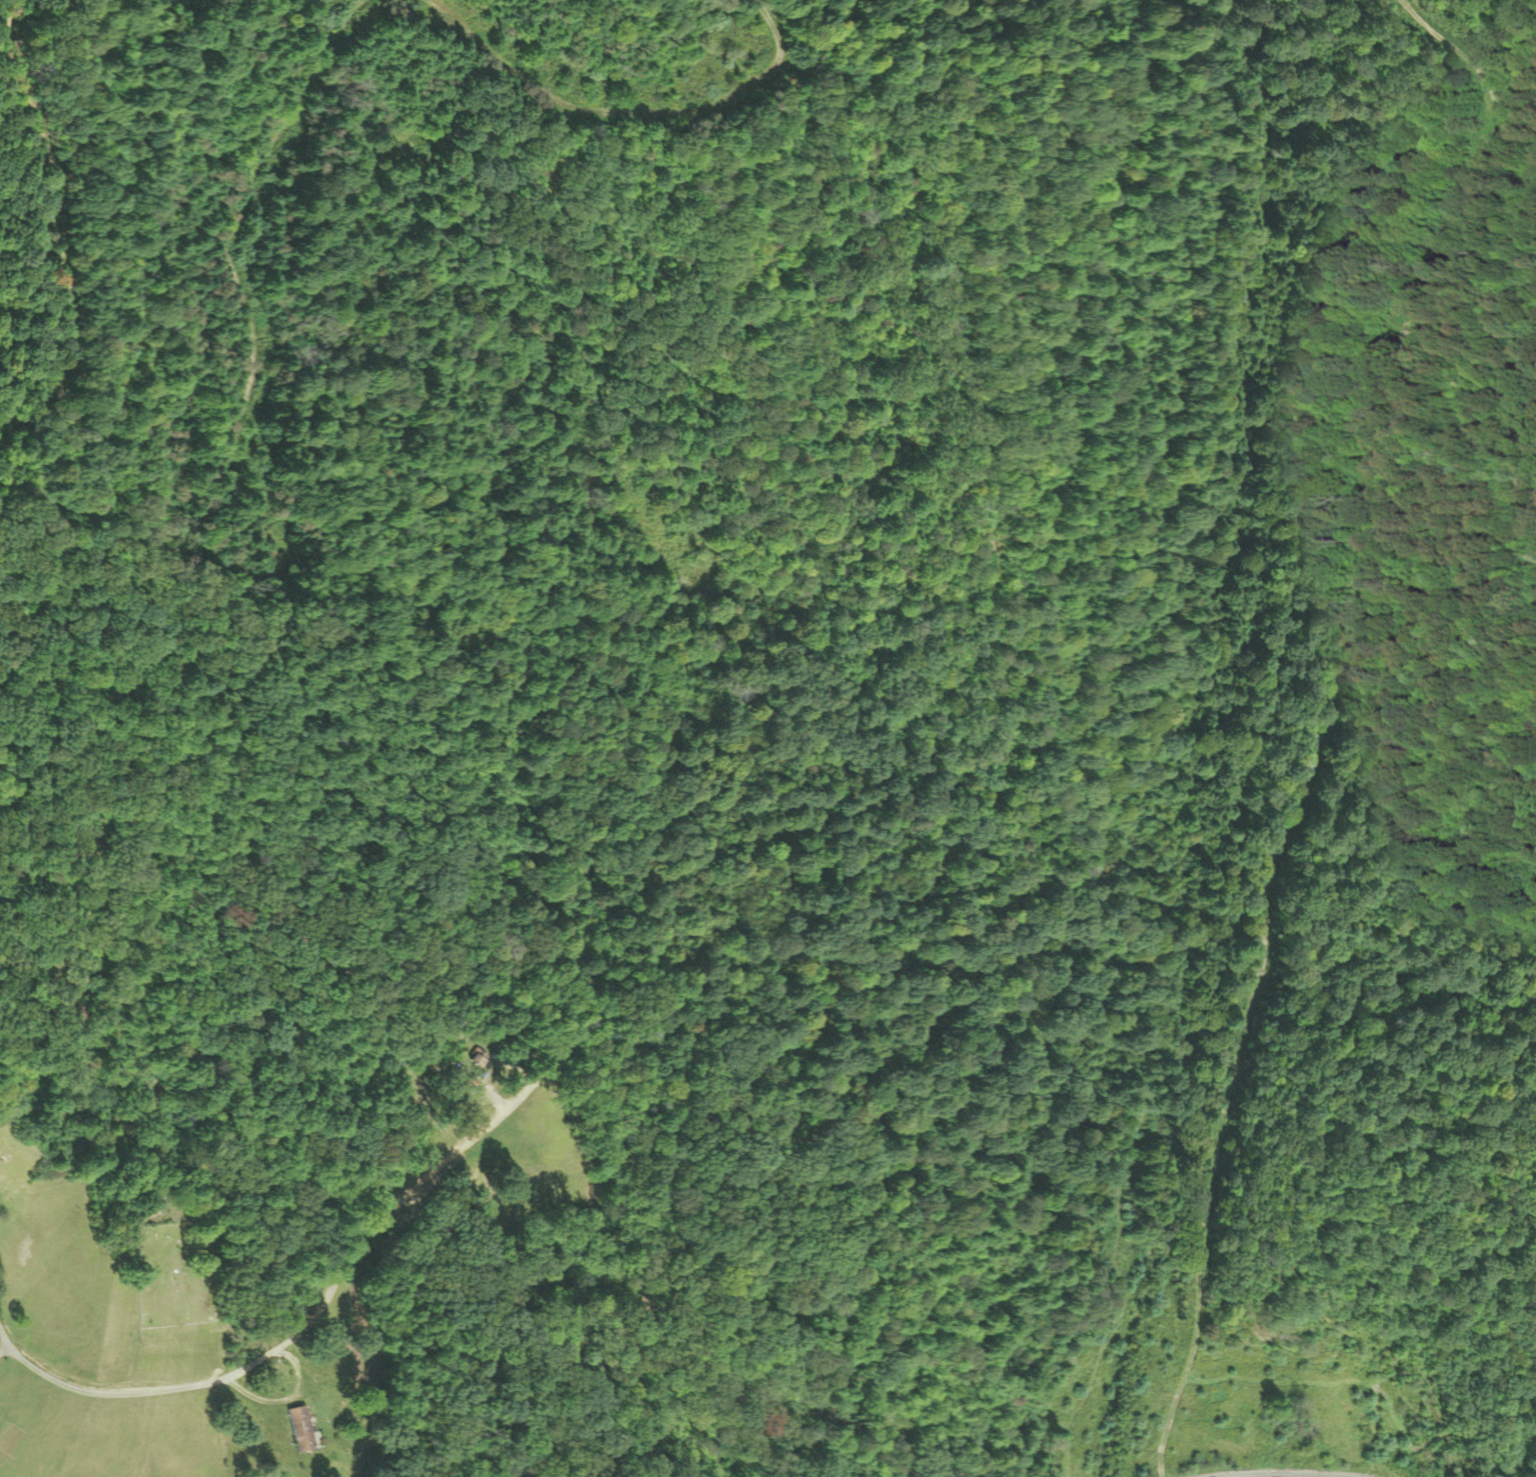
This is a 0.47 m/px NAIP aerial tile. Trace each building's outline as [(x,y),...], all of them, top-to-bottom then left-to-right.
[(290,1411),(298,1454),(317,1451),(309,1407),(290,1411)]
